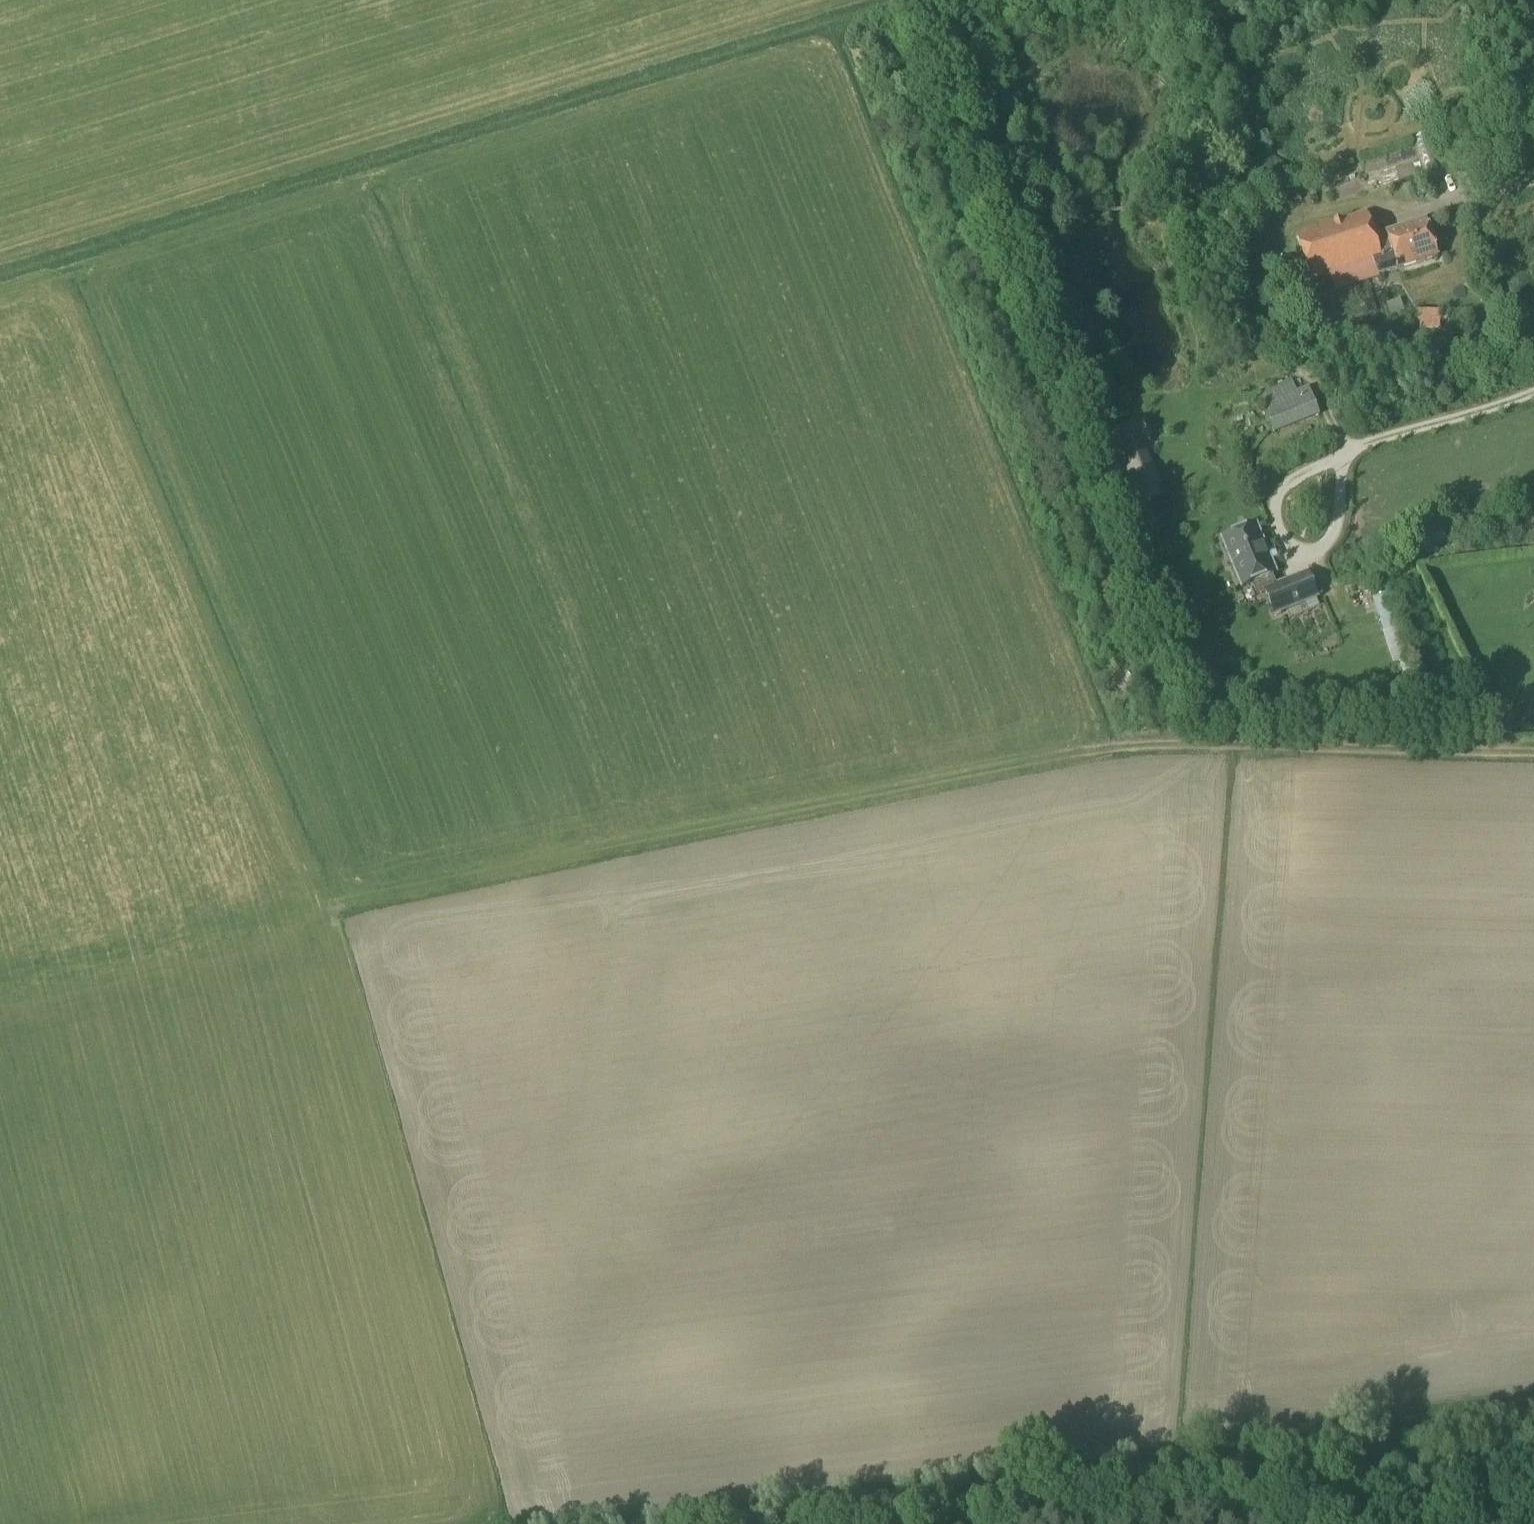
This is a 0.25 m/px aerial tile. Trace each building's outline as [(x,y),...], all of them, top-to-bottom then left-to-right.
[(1379,255),(1374,238),(1366,214),(1296,237),(1310,281),(1349,268),(1354,282),(1365,278),(1365,280),(1378,276),(1373,261),(1380,258),(1379,255)] [(1373,261),(1378,276),(1437,257),(1425,221),(1374,238),(1379,255),(1380,258),(1373,261)] [(1417,313),(1416,329),(1437,330),(1438,314),(1417,313)] [(1257,393),(1273,434),(1318,417),(1307,390),(1295,395),(1289,381),(1257,393)] [(1142,446),(1146,444),(1148,443),(1139,422),(1100,437),(1094,439),(1102,459),(1103,461),(1104,461),(1109,459),(1122,453),(1124,458),(1128,468),(1137,491),(1157,483),(1148,460),(1144,450),(1142,446)] [(1258,521),(1224,535),(1244,586),(1255,582),(1261,595),(1265,593),(1274,614),(1320,596),(1308,569),(1282,580),(1258,521)] [(1249,674),(1250,685),(1263,683),(1261,672),(1249,674)]
